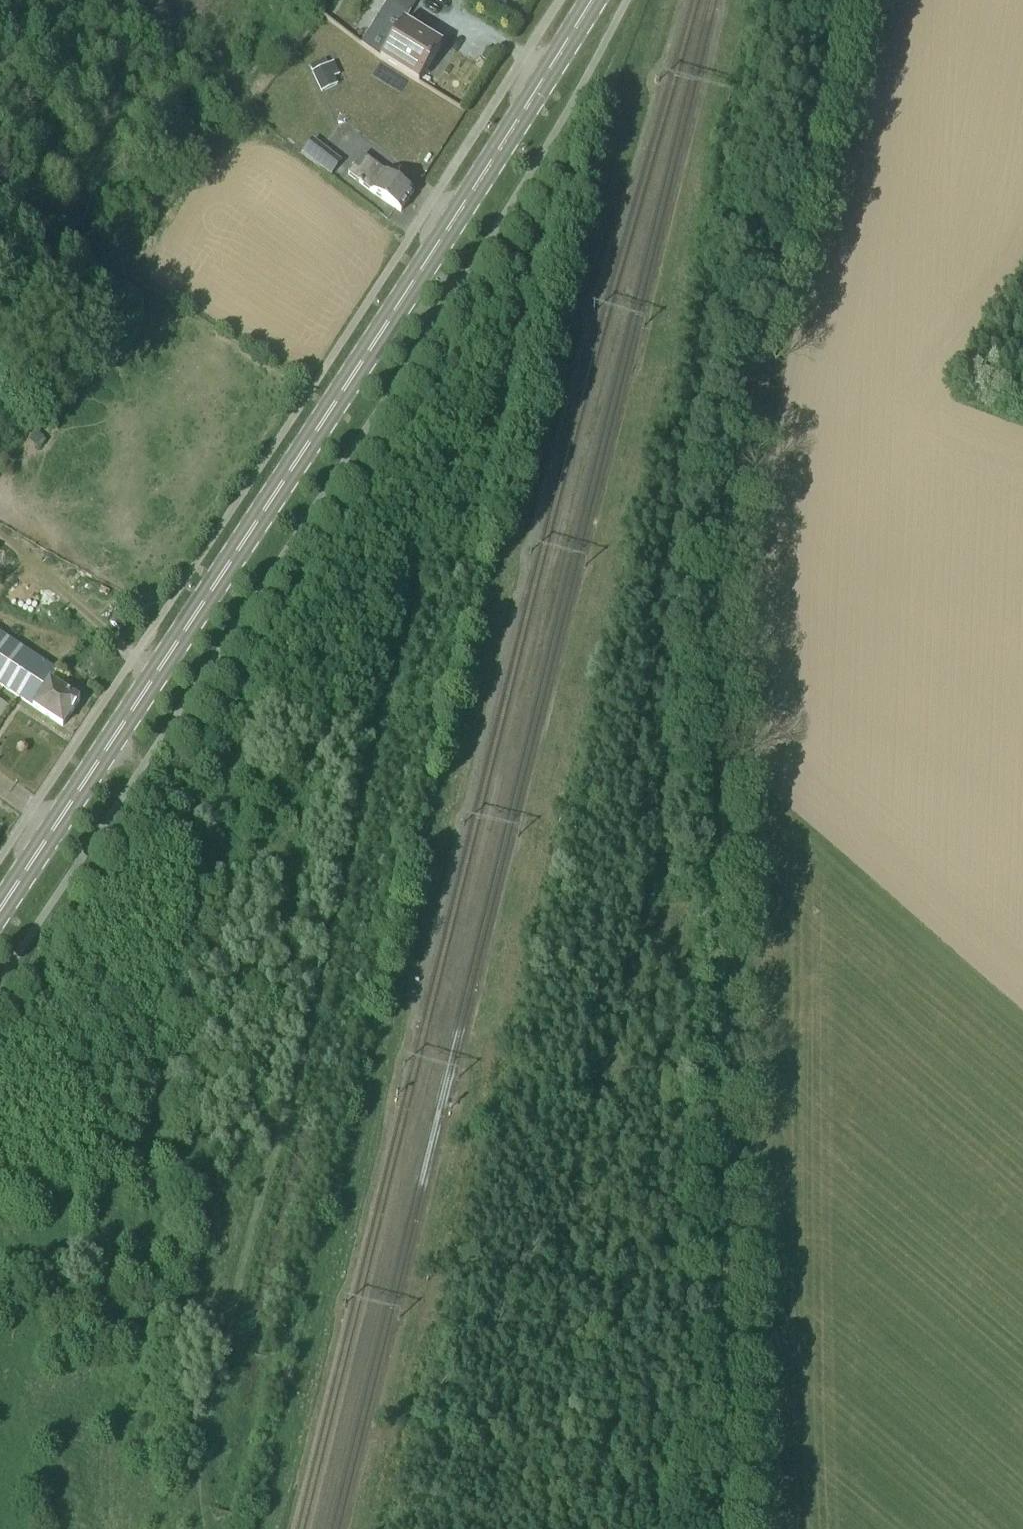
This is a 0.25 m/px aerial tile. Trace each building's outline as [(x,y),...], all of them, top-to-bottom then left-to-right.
[(361,43),(381,58),(419,83),(442,45),(404,22),(412,9),(417,0),(389,0),(361,43)] [(318,84),(340,74),(335,62),(312,73),(318,84)] [(312,160),(315,162),(322,168),(333,153),(323,146),(312,160)] [(358,153),(352,162),(355,165),(349,175),(371,192),(401,212),(414,193),(383,173),(358,153)] [(120,609),(117,614),(111,624),(120,630),(129,615),(120,609)] [(41,660),(0,631),(0,683),(34,706),(51,681),(58,671),(41,660)] [(51,681),(34,706),(46,715),(63,726),(80,701),(51,681)]
